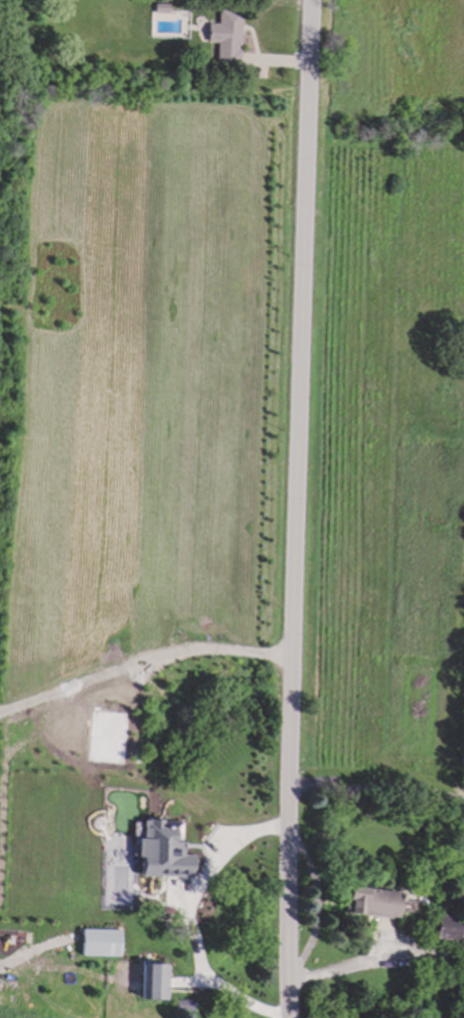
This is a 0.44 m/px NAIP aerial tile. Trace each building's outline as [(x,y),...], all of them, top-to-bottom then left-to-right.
[(207,24),(207,43),(216,43),(216,63),(239,64),(240,12),(218,11),(218,24),(207,24)] [(191,878),(192,856),(180,855),(181,822),(136,821),(135,858),(141,858),(140,877),(191,878)] [(345,914),(396,918),(398,891),(346,888),(345,914)] [(463,943),(463,921),(434,917),(431,939),(463,943)] [(81,956),(120,956),(120,931),(82,930),(81,956)] [(165,1000),(166,965),(141,964),(140,1000),(165,1000)] [(193,1012),(192,1001),(176,1001),(176,1012),(193,1012)]
